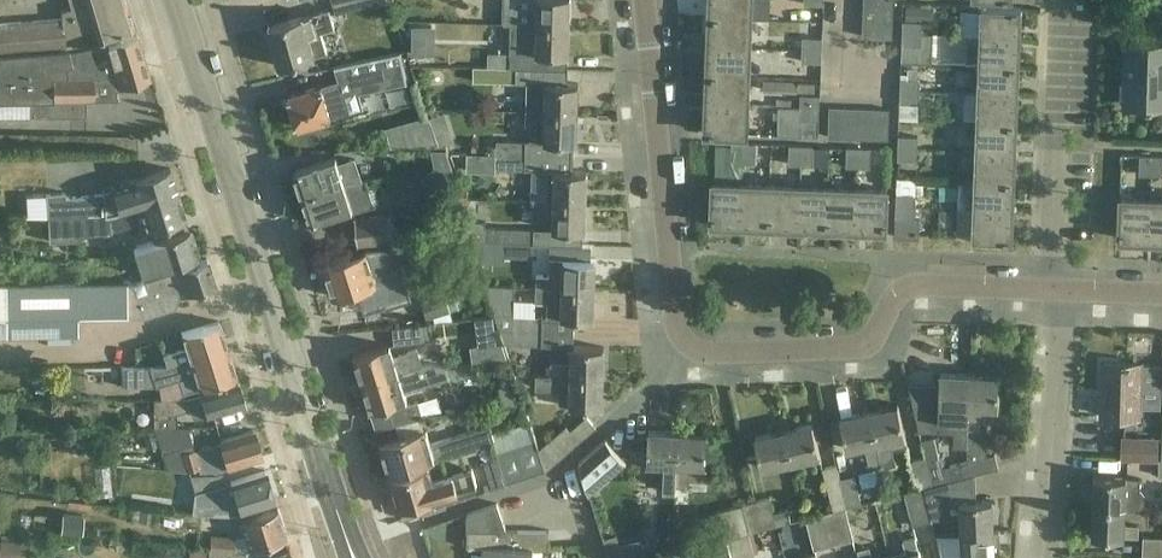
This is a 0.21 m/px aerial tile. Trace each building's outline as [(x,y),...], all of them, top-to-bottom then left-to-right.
[(71,6),(61,9),(62,19),(0,23),(0,52),(65,48),(65,36),(95,28),(97,37),(135,26),(128,3),(127,3),(126,0),(69,0),(71,6)] [(392,0),(333,0),(336,13),(373,4),(373,7),(393,3),(392,0)] [(512,10),(505,10),(505,24),(512,24),(570,25),(571,0),(512,0),(512,10)] [(710,16),(751,18),(751,0),(711,0),(710,16)] [(904,21),(903,33),(923,34),(923,21),(933,22),(934,7),(907,5),(906,21),(904,21)] [(863,6),(863,21),(893,22),(894,7),(863,6)] [(982,6),(981,37),(1021,39),(1023,8),(982,6)] [(332,9),(296,18),(273,24),(273,26),(275,25),(279,43),(274,44),(279,66),(317,56),(328,53),(322,33),(337,29),(332,9)] [(751,18),(710,16),(709,45),(750,47),(751,18)] [(893,22),(863,21),(862,36),(893,37),(893,22)] [(570,25),(512,24),(511,38),(537,38),(537,53),(569,54),(570,25)] [(1160,28),(1160,42),(1131,41),(1130,78),(1125,78),(1124,103),(1149,104),(1149,106),(1153,106),(1153,104),(1161,105),(1161,28),(1160,28)] [(137,32),(107,42),(88,47),(68,51),(67,48),(65,48),(0,52),(0,101),(11,101),(11,116),(47,115),(86,114),(85,99),(118,99),(115,89),(150,78),(137,32)] [(923,34),(903,33),(902,63),(934,64),(934,34),(923,34)] [(823,38),(804,37),(803,49),(823,49),(823,38)] [(1021,39),(981,37),(980,66),(1020,67),(1021,39)] [(750,47),(709,45),(708,74),(749,76),(750,47)] [(803,49),(803,60),(822,60),(823,49),(803,49)] [(402,52),(335,66),(335,67),(345,65),(353,90),(383,84),(384,87),(407,82),(407,83),(409,83),(402,52)] [(488,52),(488,67),(517,68),(517,53),(488,52)] [(934,64),(902,63),(901,91),(921,92),(933,92),(934,64)] [(488,67),(475,66),(474,81),(528,83),(527,111),(578,112),(579,83),(569,83),(569,69),(517,68),(488,67)] [(1020,67),(980,66),(979,94),(1019,96),(1020,67)] [(749,76),(708,74),(707,103),(747,105),(749,76)] [(322,85),(312,88),(289,95),(298,127),(349,112),(340,80),(323,85),(322,85)] [(921,92),(901,91),(900,121),(920,122),(921,92)] [(1019,96),(979,94),(978,123),(1018,125),(1019,96)] [(801,95),(801,106),(820,107),(821,96),(801,95)] [(747,105),(707,103),(706,132),(730,133),(746,133),(747,105)] [(820,107),(801,106),(779,106),(778,136),(819,138),(820,107)] [(829,137),(844,137),(845,107),(830,107),(829,137)] [(860,108),(845,107),(844,137),(859,138),(860,108)] [(875,108),(860,108),(859,138),(874,139),(875,108)] [(891,109),(875,108),(874,139),(890,139),(891,109)] [(578,112),(527,111),(527,125),(531,125),(530,141),(545,141),(575,142),(578,142),(578,112)] [(1018,125),(978,123),(976,152),(1017,154),(1018,125)] [(900,136),(899,149),(919,150),(919,137),(900,136)] [(498,140),(498,156),(575,156),(575,142),(545,141),(530,141),(498,140)] [(745,143),(733,143),(732,162),(745,163),(745,143)] [(757,144),(745,143),(745,163),(757,163),(757,144)] [(789,165),(802,165),(803,146),(790,145),(789,165)] [(831,147),(803,146),(802,165),(830,166),(831,147)] [(847,167),(859,167),(859,148),(848,147),(847,167)] [(881,149),(859,148),(859,167),(881,168),(881,149)] [(919,150),(899,149),(899,160),(918,161),(919,150)] [(1017,154),(976,152),(975,181),(1016,182),(1017,154)] [(1152,154),(1140,154),(1140,169),(1140,173),(1151,173),(1152,154)] [(1152,154),(1151,173),(1161,174),(1161,154),(1152,154)] [(335,158),(318,163),(295,170),(303,196),(345,182),(339,163),(351,162),(351,156),(335,158)] [(575,156),(498,156),(497,169),(533,170),(574,171),(575,156)] [(170,168),(147,175),(103,189),(104,192),(65,197),(65,193),(47,194),(49,216),(86,216),(111,214),(178,193),(170,168)] [(588,171),(574,171),(533,170),(532,200),(535,200),(587,201),(588,171)] [(367,179),(345,182),(303,196),(311,221),(352,209),(353,211),(375,204),(367,179)] [(1016,182),(975,181),(974,209),(1015,211),(1016,182)] [(712,223),(732,224),(742,224),(744,183),(714,182),(712,223)] [(772,185),(744,183),(742,224),(770,225),(772,185)] [(801,186),(772,185),(770,225),(799,226),(801,186)] [(829,187),(801,186),(799,226),(828,227),(829,187)] [(858,188),(829,187),(828,227),(856,228),(858,188)] [(888,189),(858,188),(856,228),(886,229),(888,189)] [(186,218),(178,193),(111,214),(86,216),(49,216),(49,242),(78,241),(87,233),(111,232),(111,230),(144,220),(147,230),(186,218)] [(897,193),(896,206),(916,207),(917,194),(897,193)] [(1120,238),(1149,239),(1150,199),(1121,198),(1120,238)] [(1150,199),(1149,239),(1161,240),(1161,199),(1150,199)] [(587,201),(535,200),(534,214),(555,214),(554,229),(586,230),(587,201)] [(916,207),(896,206),(896,217),(916,218),(916,207)] [(1015,211),(974,209),(973,238),(1014,239),(1015,211)] [(393,238),(391,213),(355,217),(358,242),(393,238)] [(921,218),(916,218),(896,217),(895,237),(920,238),(921,218)] [(477,222),(464,222),(466,235),(468,241),(471,242),(505,242),(534,243),(534,229),(505,228),(485,228),(485,222),(477,222)] [(189,229),(166,236),(153,240),(158,256),(134,264),(136,268),(123,270),(127,283),(139,281),(164,273),(162,268),(198,257),(189,229)] [(505,242),(471,242),(478,263),(506,263),(506,257),(534,257),(534,244),(534,243),(505,242)] [(566,244),(551,244),(550,275),(537,275),(536,288),(596,289),(596,259),(592,259),(592,245),(566,244)] [(368,252),(348,258),(325,266),(335,296),(391,279),(393,283),(395,283),(399,296),(412,291),(402,260),(373,269),(368,252)] [(139,281),(127,283),(127,314),(127,316),(129,317),(146,316),(173,308),(176,297),(216,284),(207,258),(164,273),(139,281)] [(37,267),(37,284),(76,283),(75,266),(37,267)] [(127,314),(127,283),(76,283),(37,284),(5,284),(0,284),(0,334),(5,334),(77,333),(77,314),(127,314)] [(516,287),(486,286),(495,315),(499,326),(500,330),(575,332),(575,317),(595,318),(596,289),(536,288),(536,301),(549,301),(548,317),(515,316),(516,287)] [(428,319),(461,308),(456,291),(423,300),(428,319)] [(499,326),(495,315),(440,321),(441,335),(492,328),(491,327),(499,326)] [(228,348),(219,321),(181,333),(185,346),(162,353),(166,366),(166,367),(228,348)] [(394,344),(425,341),(423,325),(393,327),(394,344)] [(575,332),(500,330),(505,345),(514,345),(514,344),(574,346),(575,332)] [(390,345),(377,349),(354,356),(362,383),(422,365),(416,349),(394,356),(390,345)] [(605,347),(574,346),(573,362),(552,362),(552,375),(604,377),(605,347)] [(236,376),(228,348),(166,367),(166,366),(121,367),(122,387),(156,385),(156,386),(194,374),(199,388),(236,376)] [(473,349),(449,352),(450,367),(473,365),(475,365),(473,349)] [(427,363),(422,365),(362,383),(371,411),(408,400),(405,392),(449,378),(451,382),(476,375),(473,365),(450,367),(445,366),(430,362),(427,363)] [(1103,414),(1127,415),(1138,415),(1140,364),(1131,363),(1131,362),(1125,362),(1125,363),(1105,363),(1103,414)] [(939,415),(938,431),(956,432),(955,448),(969,449),(970,432),(972,374),(940,372),(940,396),(939,415)] [(999,375),(972,374),(970,432),(969,461),(972,475),(999,467),(996,453),(987,456),(988,428),(981,428),(982,406),(998,407),(999,375)] [(604,377),(552,375),(537,376),(537,389),(561,389),(560,405),(572,405),(603,406),(604,377)] [(237,381),(214,388),(186,397),(186,399),(154,399),(154,416),(155,416),(154,428),(156,427),(156,426),(177,425),(177,413),(203,405),(207,416),(245,405),(237,381)] [(517,403),(515,388),(500,390),(502,405),(517,403)] [(391,409),(395,422),(396,424),(424,417),(419,401),(391,409)] [(869,410),(882,462),(883,465),(895,462),(891,446),(908,442),(904,427),(899,404),(869,410)] [(870,465),(882,462),(869,410),(841,417),(848,448),(865,445),(870,465)] [(588,415),(571,430),(567,426),(539,450),(546,470),(547,470),(597,426),(588,415)] [(813,423),(785,429),(792,461),(820,455),(813,423)] [(192,443),(187,425),(177,425),(156,426),(156,427),(167,469),(188,470),(199,467),(200,471),(212,471),(221,469),(261,456),(253,429),(219,440),(220,441),(194,449),(193,448),(182,452),(180,447),(192,443)] [(490,425),(472,430),(430,443),(426,431),(404,437),(381,444),(390,472),(413,465),(495,439),(490,425)] [(792,461),(785,429),(756,436),(763,468),(792,461)] [(648,461),(647,480),(664,481),(664,487),(676,488),(678,464),(679,432),(649,430),(648,454),(648,461)] [(708,433),(679,432),(678,464),(676,488),(676,499),(687,499),(687,485),(690,485),(690,479),(706,480),(708,433)] [(938,435),(922,439),(926,457),(932,486),(939,484),(972,475),(969,461),(943,468),(939,454),(938,435)] [(1156,439),(1123,438),(1122,458),(1156,458),(1156,439)] [(606,439),(579,462),(590,494),(627,462),(606,439)] [(498,455),(498,456),(507,483),(546,470),(539,450),(537,442),(498,455)] [(507,484),(507,483),(498,456),(482,462),(491,489),(507,484)] [(932,486),(926,457),(912,460),(920,489),(924,488),(932,486)] [(834,509),(846,506),(847,506),(841,478),(838,464),(823,468),(834,509)] [(430,468),(415,472),(392,479),(401,507),(477,484),(472,468),(433,480),(430,468)] [(265,470),(242,477),(230,481),(237,504),(227,508),(229,514),(274,500),(265,470)] [(201,492),(207,509),(222,504),(217,488),(226,485),(222,471),(215,474),(190,475),(196,493),(201,492)] [(861,502),(854,474),(841,478),(847,506),(861,502)] [(1095,476),(1093,507),(1126,508),(1126,507),(1140,507),(1140,506),(1143,503),(1144,494),(1141,490),(1141,479),(1127,478),(1127,477),(1095,476)] [(939,484),(932,486),(924,488),(931,517),(959,515),(960,534),(995,532),(995,531),(995,530),(993,500),(994,500),(993,499),(975,500),(974,480),(939,487),(939,484)] [(134,487),(120,488),(121,501),(134,501),(134,487)] [(932,519),(931,517),(924,488),(920,489),(904,494),(912,524),(932,519)] [(770,496),(756,500),(763,527),(777,524),(770,496)] [(763,527),(756,500),(742,503),(742,504),(718,511),(725,539),(729,537),(748,532),(748,531),(763,527)] [(483,557),(534,557),(534,547),(550,546),(550,530),(507,530),(498,503),(468,513),(468,547),(483,547),(483,557)] [(855,539),(846,506),(834,509),(834,511),(827,512),(835,544),(855,539)] [(1126,508),(1093,507),(1092,536),(1116,537),(1125,537),(1125,536),(1139,537),(1139,525),(1125,525),(1126,508)] [(211,535),(210,549),(239,551),(244,549),(286,537),(278,509),(240,520),(244,535),(234,538),(234,536),(211,535)] [(835,544),(827,512),(807,518),(815,549),(835,544)] [(84,516),(62,513),(60,532),(83,534),(84,516)] [(748,532),(729,537),(734,557),(755,557),(748,532)] [(995,532),(960,534),(961,557),(996,557),(995,548),(1001,548),(1000,533),(995,533),(995,532)] [(889,556),(890,557),(922,557),(920,550),(918,550),(915,535),(903,538),(906,552),(889,556)] [(1141,557),(1161,557),(1161,535),(1142,535),(1141,557)] [(605,540),(611,557),(645,557),(640,541),(618,547),(616,537),(605,540)] [(729,537),(725,539),(713,542),(717,557),(734,557),(729,537)] [(713,542),(696,546),(699,557),(717,557),(713,542)] [(870,546),(857,549),(859,557),(872,557),(870,546)] [(289,548),(257,557),(292,557),(289,548)] [(244,549),(239,551),(210,549),(209,557),(247,557),(244,549)]
